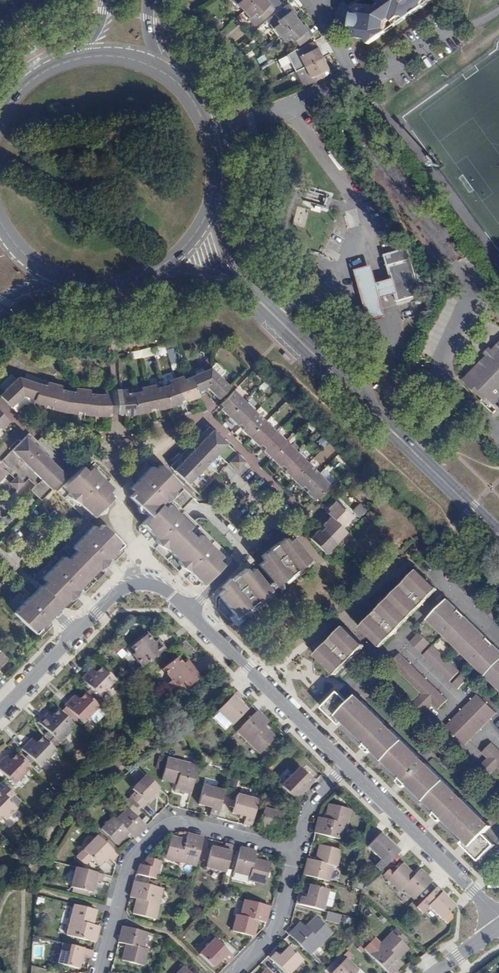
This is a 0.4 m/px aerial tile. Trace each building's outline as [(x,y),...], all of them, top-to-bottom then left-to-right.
[(244,10),(255,0),(241,0),(242,1),(238,4),(244,10)] [(272,16),(270,13),(277,7),(275,4),(271,0),(268,0),(267,1),(266,0),(255,0),(244,10),(251,18),(255,14),(258,17),(260,15),(266,21),(272,16)] [(377,1),(380,5),(378,6),(359,4),(349,11),(354,18),(353,24),(346,28),(354,38),(366,40),(370,46),(387,33),(385,29),(386,22),(390,19),(393,23),(400,18),(404,17),(406,20),(423,7),(422,5),(424,1),(425,0),(379,0),(377,1)] [(287,7),(293,14),(295,12),(290,5),(287,7)] [(274,29),(279,36),(298,21),(293,14),(287,7),(275,16),(279,20),(277,22),(279,25),(274,29)] [(259,27),(266,21),(260,15),(258,17),(255,14),(251,18),(259,27)] [(268,22),(274,29),(279,25),(277,22),(279,20),(275,16),(268,22)] [(396,27),(406,20),(404,17),(400,18),(393,23),(396,27)] [(294,41),(299,46),(311,36),(305,29),(298,21),(279,36),(285,43),(290,40),(292,43),(294,41)] [(305,29),(311,36),(313,34),(307,27),(305,29)] [(296,61),(300,69),(322,58),(318,50),(317,48),(315,43),(299,51),(303,58),(296,61)] [(303,58),(299,51),(298,52),(297,48),(287,55),(295,71),(300,69),(296,61),(303,58)] [(329,76),(331,76),(322,58),(300,69),(295,71),(293,72),(301,88),(328,75),(329,76)] [(386,253),(392,276),(396,292),(398,299),(421,293),(419,283),(425,281),(422,269),(416,271),(409,247),(386,253)] [(396,292),(392,276),(385,279),(378,280),(373,263),(357,267),(371,318),(387,314),(382,295),(389,293),(396,292)] [(494,351),(487,358),(466,380),(484,397),(487,394),(496,402),(498,400),(498,346),(494,351)] [(487,358),(494,351),(491,348),(484,355),(487,358)] [(211,368),(220,378),(226,372),(216,363),(211,368)] [(207,389),(211,368),(191,377),(197,392),(207,389)] [(219,398),(230,387),(220,378),(211,368),(207,389),(219,398)] [(263,374),(256,368),(250,374),(256,381),(263,374)] [(183,376),(176,378),(183,400),(186,399),(187,401),(199,397),(197,392),(191,377),(185,379),(183,376)] [(18,378),(0,396),(11,408),(23,397),(18,378)] [(40,384),(18,378),(23,397),(33,399),(32,405),(34,406),(40,384)] [(170,385),(163,387),(169,408),(181,403),(181,401),(183,400),(176,378),(169,381),(170,385)] [(47,386),(40,384),(34,406),(44,408),(45,406),(50,407),(55,384),(48,382),(47,386)] [(62,385),(55,384),(50,407),(50,410),(65,413),(68,390),(62,389),(62,385)] [(155,384),(147,386),(152,409),(156,408),(157,411),(169,408),(163,387),(156,388),(155,384)] [(142,391),(134,392),(137,415),(150,412),(150,409),(152,409),(147,386),(141,387),(142,391)] [(68,390),(65,413),(77,414),(77,411),(81,411),(83,389),(76,388),(76,392),(68,390)] [(83,415),(97,416),(97,394),(91,393),(91,390),(83,389),(81,411),(83,411),(83,415)] [(127,390),(119,390),(121,412),(124,412),(124,415),(137,415),(134,392),(127,393),(127,390)] [(97,394),(97,416),(109,416),(109,413),(113,413),(112,391),(104,391),(104,394),(97,394)] [(244,401),(234,391),(221,404),(224,407),(221,410),(229,417),(244,401)] [(23,397),(11,408),(16,413),(25,404),(23,397)] [(33,399),(23,397),(25,404),(28,405),(31,406),(32,405),(33,399)] [(255,412),(244,401),(229,417),(238,426),(240,423),(242,425),(255,412)] [(0,412),(0,429),(1,430),(10,421),(0,412)] [(266,422),(255,412),(242,425),(245,428),(243,431),(250,438),(266,422)] [(276,432),(266,422),(250,438),(259,446),(261,444),(263,446),(276,432)] [(209,426),(170,467),(188,484),(227,444),(209,426)] [(287,443),(276,432),(263,446),(266,449),(264,451),(272,458),(287,443)] [(29,433),(1,461),(11,471),(21,481),(15,487),(18,490),(29,479),(36,486),(31,490),(32,491),(42,500),(69,472),(67,470),(70,468),(62,460),(60,459),(58,461),(40,444),(43,442),(40,439),(37,441),(29,433)] [(42,436),(40,439),(43,442),(40,444),(58,461),(60,459),(62,460),(64,458),(42,436)] [(287,443),(272,458),(280,467),(282,465),(284,467),(298,453),(287,443)] [(285,471),(293,479),(308,463),(298,453),(284,467),(287,469),(285,471)] [(247,462),(238,454),(230,462),(239,470),(247,462)] [(305,488),(319,474),(308,463),(293,479),(301,487),(303,486),(305,488)] [(160,466),(157,468),(156,470),(152,466),(135,484),(141,490),(137,494),(135,492),(130,497),(139,506),(147,513),(150,516),(142,524),(148,530),(153,535),(157,538),(158,540),(159,539),(164,543),(167,540),(170,543),(166,547),(167,548),(172,554),(179,560),(180,561),(181,560),(185,565),(189,561),(192,565),(188,569),(189,570),(202,582),(204,584),(231,557),(195,522),(188,514),(183,510),(194,499),(160,466)] [(81,467),(63,486),(69,493),(68,494),(72,500),(78,504),(79,503),(94,516),(113,498),(108,492),(106,495),(102,491),(108,485),(91,467),(86,472),(81,467)] [(21,481),(11,471),(10,473),(15,478),(11,483),(15,487),(21,481)] [(330,484),(319,474),(305,488),(308,491),(307,492),(314,500),(316,498),(330,484)] [(141,490),(135,484),(131,488),(135,492),(137,494),(141,490)] [(106,495),(108,492),(112,488),(108,485),(102,491),(106,495)] [(330,511),(328,514),(331,517),(342,527),(353,516),(337,501),(328,509),(330,511)] [(147,513),(139,506),(137,508),(140,513),(145,515),(147,513)] [(336,543),(347,532),(342,527),(331,517),(323,525),(325,527),(323,530),(336,543)] [(106,560),(108,559),(110,557),(122,544),(102,525),(97,530),(94,527),(73,547),(77,551),(67,560),(64,557),(42,578),(46,582),(41,587),(61,606),(68,600),(68,599),(67,598),(72,593),(69,590),(72,587),(76,591),(77,590),(80,587),(92,575),(98,569),(99,568),(97,567),(102,562),(99,559),(102,556),(106,560)] [(310,538),(326,554),(336,543),(323,530),(321,532),(319,530),(310,538)] [(165,549),(167,548),(166,547),(170,543),(167,540),(164,543),(159,539),(158,540),(157,538),(155,540),(157,542),(159,546),(165,549)] [(295,572),(304,564),(310,560),(302,550),(293,538),(288,542),(291,546),(286,549),(280,542),(261,557),(264,561),(259,566),(272,582),(276,587),(283,581),(295,572)] [(291,546),(288,542),(285,538),(280,542),(286,549),(291,546)] [(109,560),(108,559),(106,560),(102,556),(99,559),(102,562),(97,567),(99,568),(98,569),(99,570),(105,566),(109,560)] [(188,572),(189,570),(188,569),(192,565),(189,561),(185,565),(181,560),(180,561),(179,560),(178,562),(182,568),(186,571),(188,572)] [(219,596),(234,614),(236,618),(240,615),(244,612),(256,602),(265,595),(271,590),(267,586),(254,569),(249,573),(251,577),(247,580),(242,573),(232,580),(223,590),(219,596)] [(221,588),(223,590),(232,580),(242,573),(247,580),(251,577),(249,573),(246,569),(231,579),(230,578),(221,588)] [(437,589),(417,570),(406,582),(409,584),(403,590),(400,587),(378,610),(380,613),(375,619),(372,616),(361,628),(380,647),(437,589)] [(298,574),(295,572),(283,581),(286,584),(298,574)] [(481,587),(470,577),(460,587),(471,597),(481,587)] [(271,590),(276,587),(272,582),(267,586),(271,590)] [(409,584),(406,582),(400,587),(403,590),(409,584)] [(68,599),(68,600),(75,597),(79,591),(77,590),(76,591),(72,587),(69,590),(72,593),(67,598),(68,599)] [(14,613),(35,633),(50,618),(30,597),(14,613)] [(428,620),(498,689),(498,650),(493,644),(490,647),(485,642),(488,640),(464,616),(461,619),(456,614),(459,611),(447,599),(428,620)] [(484,610),(495,620),(498,616),(498,605),(494,600),(484,610)] [(256,602),(244,612),(246,614),(258,605),(256,602)] [(378,610),(372,616),(375,619),(380,613),(378,610)] [(461,613),(459,611),(456,614),(461,619),(464,616),(461,613)] [(234,614),(230,618),(235,625),(243,619),(240,615),(236,618),(234,614)] [(328,645),(316,656),(336,675),(337,674),(363,647),(365,646),(345,627),(334,639),(336,642),(331,647),(328,645)] [(153,644),(156,641),(149,633),(147,635),(152,641),(151,642),(153,644)] [(430,644),(419,633),(410,642),(421,653),(430,644)] [(142,668),(166,649),(158,640),(156,641),(153,644),(151,642),(152,641),(147,635),(131,648),(135,653),(132,655),(142,668)] [(334,639),(328,645),(331,647),(336,642),(334,639)] [(433,647),(424,656),(450,681),(459,672),(433,647)] [(401,653),(390,664),(423,695),(432,704),(438,710),(448,699),(401,653)] [(188,688),(201,678),(191,664),(186,668),(184,664),(178,657),(163,670),(172,682),(177,687),(183,682),(188,688)] [(116,681),(102,668),(96,674),(93,677),(88,672),(81,679),(87,685),(92,689),(90,691),(88,693),(96,701),(116,681)] [(462,674),(453,684),(458,689),(467,679),(462,674)] [(240,700),(243,697),(238,692),(218,712),(219,713),(231,724),(232,726),(248,711),(242,705),(239,702),(240,700)] [(323,708),(333,718),(335,720),(338,716),(344,722),(367,744),(369,742),(375,748),(373,750),(402,778),(404,776),(410,782),(408,784),(437,812),(439,810),(445,816),(443,819),(465,841),(470,846),(467,849),(468,850),(479,861),(495,845),(484,834),(491,826),(357,695),(349,703),(338,692),(323,708)] [(86,695),(85,694),(79,700),(77,703),(72,699),(65,706),(66,707),(62,711),(70,718),(71,718),(74,714),(78,719),(83,724),(89,718),(98,708),(99,708),(86,695)] [(477,694),(446,726),(465,745),(496,713),(477,694)] [(432,704),(423,695),(413,705),(422,715),(432,704)] [(105,715),(98,708),(89,718),(95,724),(105,715)] [(53,716),(59,711),(57,709),(49,717),(52,719),(54,717),(53,716)] [(68,730),(73,725),(61,713),(59,711),(53,716),(54,717),(52,719),(49,717),(47,715),(39,723),(48,733),(54,738),(51,741),(50,742),(56,747),(59,743),(60,744),(71,733),(68,730)] [(263,728),(269,722),(257,711),(242,727),(247,732),(242,736),(259,753),(275,738),(268,730),(266,731),(263,728)] [(231,724),(219,713),(214,718),(225,730),(231,724)] [(338,716),(335,720),(341,726),(344,722),(338,716)] [(242,727),(237,731),(242,736),(247,732),(242,727)] [(41,767),(57,752),(43,738),(42,738),(36,744),(33,747),(29,742),(22,749),(29,756),(35,762),(41,767)] [(369,742),(367,744),(363,747),(370,754),(373,750),(375,748),(369,742)] [(492,742),(482,753),(485,756),(475,767),(484,776),(495,765),(498,770),(498,749),(492,742)] [(31,769),(23,761),(17,755),(10,761),(7,764),(3,760),(0,763),(0,771),(4,775),(14,785),(31,769)] [(33,764),(35,762),(29,756),(27,758),(33,764)] [(175,790),(190,794),(196,772),(190,771),(192,764),(167,758),(162,781),(173,784),(173,782),(177,783),(175,790)] [(294,773),(281,787),(293,799),(301,791),(312,780),(302,770),(296,776),(294,773)] [(156,791),(159,788),(146,775),(132,789),(135,791),(130,797),(140,807),(156,791)] [(404,788),(408,784),(410,782),(404,776),(402,778),(398,782),(404,788)] [(314,782),(312,780),(301,791),(303,793),(311,785),(314,782)] [(1,783),(0,785),(0,821),(4,817),(6,820),(17,809),(9,800),(14,795),(1,783)] [(212,808),(210,817),(217,818),(224,791),(204,786),(200,805),(212,808)] [(158,793),(156,791),(140,807),(142,809),(158,793)] [(247,816),(244,825),(251,827),(258,800),(239,795),(237,801),(232,799),(230,807),(235,808),(234,812),(247,816)] [(323,819),(318,817),(316,826),(314,833),(337,839),(339,833),(345,834),(351,810),(329,804),(327,814),(328,815),(327,820),(323,819)] [(129,833),(134,838),(146,826),(128,809),(117,819),(114,816),(102,829),(118,844),(129,833)] [(260,826),(271,829),(285,833),(288,819),(283,817),(284,813),(265,809),(260,826)] [(440,822),(443,819),(445,816),(439,810),(437,812),(433,816),(440,822)] [(399,852),(385,838),(379,833),(366,847),(380,860),(374,866),(380,871),(388,863),(399,852)] [(191,858),(197,860),(203,838),(194,836),(188,834),(185,842),(181,841),(182,838),(171,836),(165,859),(190,865),(191,858)] [(109,858),(112,861),(118,856),(112,850),(105,843),(98,836),(76,858),(85,866),(92,859),(99,866),(104,860),(107,857),(109,858)] [(392,842),(386,837),(385,838),(399,852),(400,851),(392,842)] [(105,843),(112,850),(115,847),(107,840),(105,843)] [(462,844),(467,849),(470,846),(465,841),(462,844)] [(207,867),(226,872),(232,845),(226,844),(225,847),(224,850),(218,849),(212,847),(211,849),(209,856),(207,856),(205,863),(207,864),(207,867)] [(316,860),(308,858),(307,861),(303,875),(328,882),(333,865),(337,866),(341,850),(320,844),(316,860)] [(255,859),(257,852),(241,848),(234,871),(251,876),(249,880),(265,885),(271,863),(255,859)] [(139,867),(137,876),(152,880),(156,865),(159,865),(160,862),(146,859),(144,867),(139,867)] [(432,881),(419,869),(414,875),(402,863),(392,874),(387,870),(382,875),(399,891),(402,888),(414,900),(432,881)] [(101,883),(104,875),(76,868),(71,888),(73,889),(72,892),(82,895),(83,891),(91,893),(92,894),(94,887),(95,882),(98,882),(101,883)] [(147,885),(134,882),(132,891),(130,898),(138,900),(137,904),(135,904),(133,914),(155,920),(161,895),(154,894),(155,888),(154,887),(155,884),(148,882),(147,885)] [(304,898),(298,896),(296,904),(323,911),(328,889),(324,888),(325,885),(315,882),(314,886),(310,885),(308,893),(307,898),(304,898)] [(446,898),(447,897),(443,892),(436,886),(435,888),(446,898)] [(454,907),(446,898),(435,888),(425,898),(416,907),(422,913),(429,907),(442,919),(454,907)] [(270,907),(245,900),(241,915),(237,914),(233,930),(254,936),(258,920),(266,922),(270,907)] [(79,913),(73,911),(67,935),(95,942),(97,934),(99,927),(91,925),(92,921),(93,922),(96,911),(81,906),(79,913)] [(341,916),(328,912),(325,921),(339,924),(341,916)] [(300,923),(294,929),(288,935),(305,951),(310,945),(315,950),(332,932),(316,917),(309,925),(310,925),(306,929),(300,923)] [(122,926),(118,942),(127,944),(122,961),(143,966),(147,950),(143,949),(147,933),(122,926)] [(375,960),(388,972),(394,972),(403,963),(397,958),(401,954),(402,955),(409,948),(404,943),(400,939),(404,935),(396,928),(376,950),(381,955),(375,960)] [(229,963),(235,958),(215,939),(200,954),(214,968),(224,958),(229,963)] [(93,951),(63,943),(57,963),(77,969),(79,961),(81,956),(83,957),(91,959),(93,951)] [(310,955),(315,950),(310,945),(305,951),(310,955)] [(275,948),(267,956),(284,972),(292,972),(304,961),(290,947),(281,954),(275,948)] [(376,950),(370,955),(375,960),(381,955),(376,950)] [(339,961),(341,963),(347,958),(345,955),(339,961)] [(356,972),(359,969),(347,958),(341,963),(332,972),(357,972),(356,972)]
